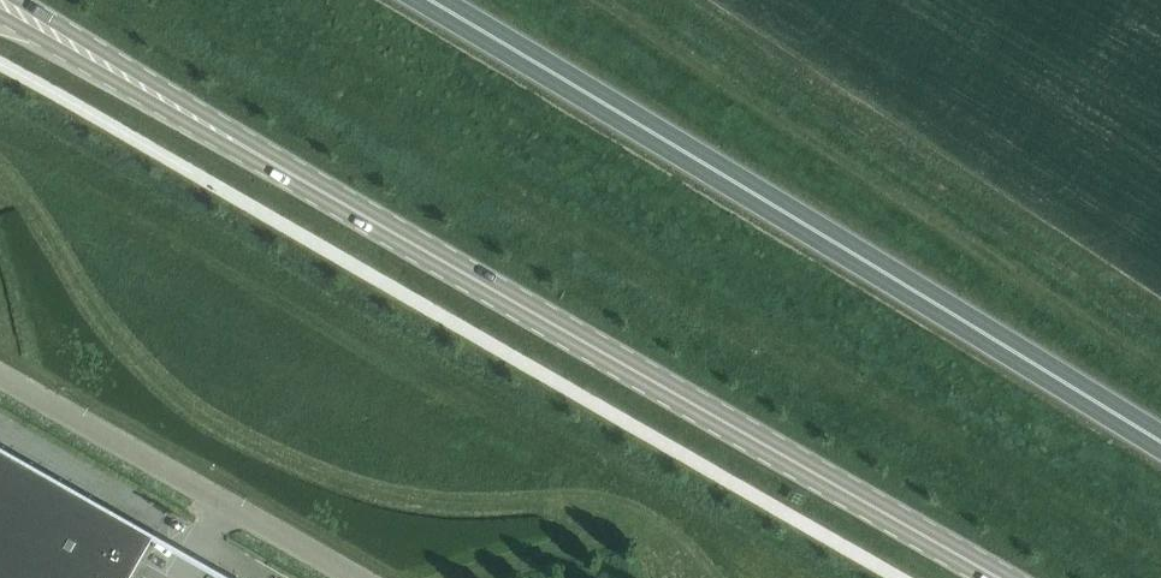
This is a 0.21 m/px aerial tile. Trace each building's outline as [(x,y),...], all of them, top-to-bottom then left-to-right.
[(154,535),(0,447),(0,577),(129,577),(154,535)]
